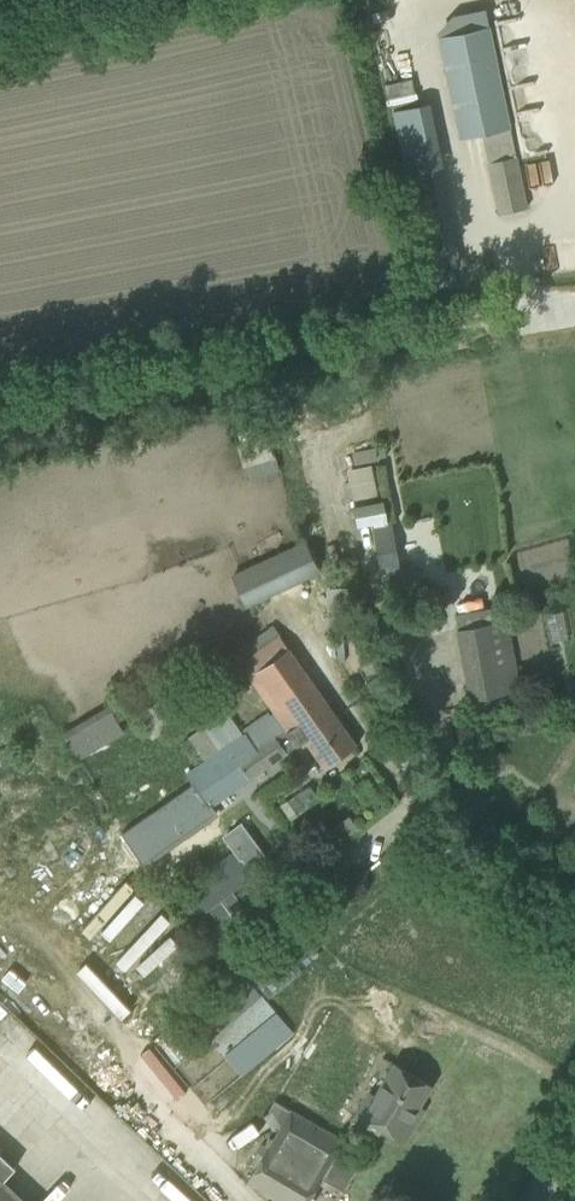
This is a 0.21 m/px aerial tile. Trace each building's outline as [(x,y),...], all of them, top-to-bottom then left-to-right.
[(438,35),(460,137),(482,133),(488,162),(499,213),(527,207),(522,184),(509,127),(510,127),(488,25),(438,35)] [(426,267),(431,291),(457,285),(452,261),(426,267)] [(385,447),(378,448),(380,457),(387,456),(385,447)] [(353,466),(354,496),(380,495),(378,464),(353,466)] [(383,500),(354,505),(358,525),(373,522),(386,520),(383,500)] [(386,520),(373,522),(385,590),(404,586),(392,519),(386,520)] [(250,603),(330,569),(315,536),(236,570),(250,603)] [(349,615),(348,587),(331,588),(332,616),(349,615)] [(553,639),(569,637),(567,610),(551,612),(553,639)] [(458,629),(471,700),(520,691),(506,620),(458,629)] [(194,768),(201,779),(205,787),(236,766),(246,780),(305,739),(325,767),(356,745),(272,625),(233,653),(275,713),(242,735),(225,711),(187,737),(203,761),(194,768)] [(118,707),(69,725),(79,754),(129,735),(118,707)] [(112,828),(130,860),(181,834),(163,802),(112,828)] [(241,825),(224,838),(233,851),(239,847),(251,864),(264,855),(241,825)] [(233,851),(192,882),(210,905),(256,870),(251,864),(239,847),(233,851)] [(109,868),(73,915),(111,944),(106,950),(145,979),(176,938),(165,930),(174,917),(109,868)] [(279,916),(268,926),(277,937),(288,927),(279,916)] [(213,1031),(243,1073),(297,1034),(267,992),(213,1031)] [(354,1121),(356,1122),(377,1134),(382,1126),(405,1140),(418,1118),(413,1114),(430,1085),(395,1064),(376,1097),(370,1093),(354,1121)] [(269,1147),(249,1180),(284,1200),(306,1200),(320,1179),(347,1195),(369,1156),(274,1101),(268,1113),(263,1116),(276,1135),(269,1147)] [(3,1195),(10,1188),(2,1181),(15,1166),(0,1152),(0,1200),(10,1200),(3,1195)]
